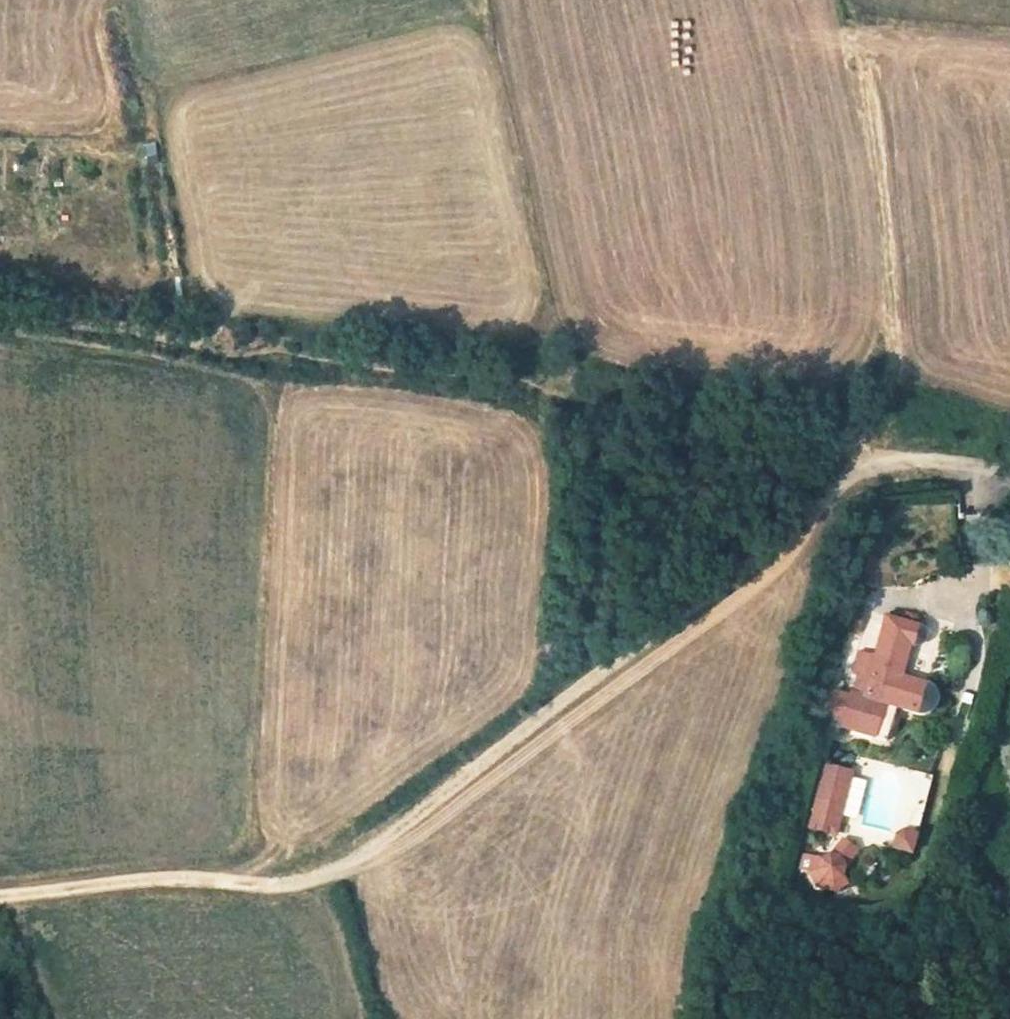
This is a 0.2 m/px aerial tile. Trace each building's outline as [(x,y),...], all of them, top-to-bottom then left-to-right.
[(850,707),(847,723),(850,724),(883,731),(890,706),(917,712),(923,711),(929,706),(932,700),(932,693),(928,687),(923,682),(899,674),(906,642),(911,641),(915,637),(916,632),(914,627),(910,624),(875,617),(855,708),(850,707)] [(813,823),(842,831),(857,769),(828,763),(813,823)] [(835,843),(836,852),(810,856),(814,890),(853,885),(847,842),(835,843)]
